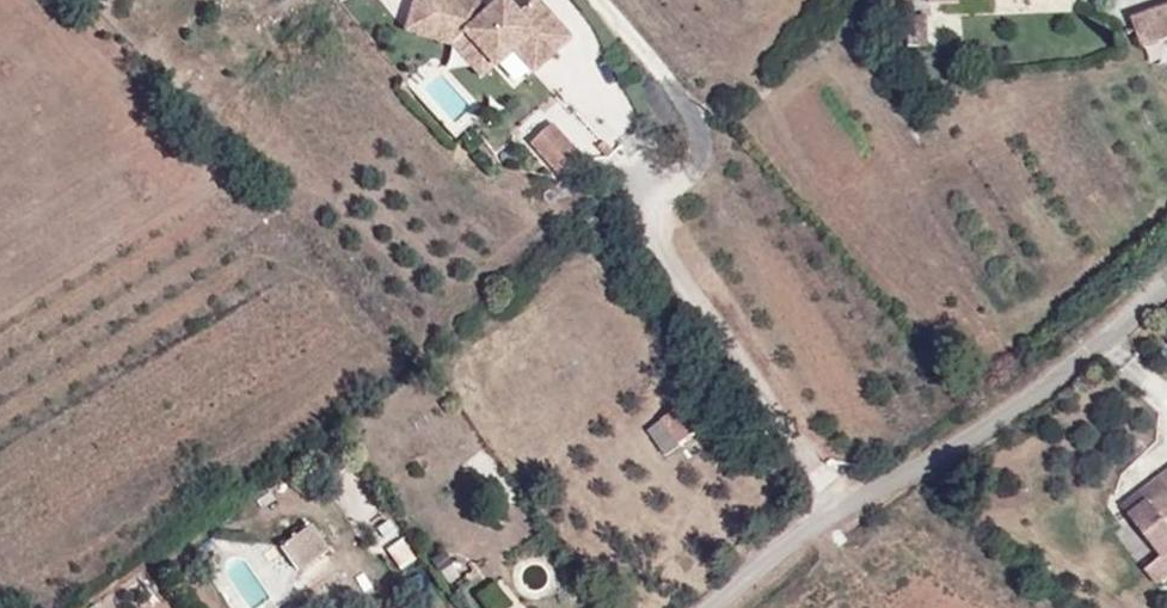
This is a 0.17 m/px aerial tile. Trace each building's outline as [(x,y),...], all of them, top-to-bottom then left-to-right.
[(470,0),(413,0),(403,28),(448,43),(449,44),(462,32),(491,65),(510,48),(530,70),(567,38),(533,0),(530,0),(515,14),(507,21),(492,3),(483,12),(474,1),(470,0)] [(492,3),(507,21),(515,14),(502,0),(496,0),(492,3)] [(1133,20),(1142,48),(1166,40),(1166,8),(1133,20)] [(462,32),(449,44),(478,77),(491,65),(462,32)] [(550,129),(529,150),(561,184),(583,163),(550,129)] [(655,408),(675,433),(692,419),(675,394),(655,408)] [(660,445),(675,433),(655,408),(640,420),(660,445)] [(1141,492),(1149,501),(1166,487),(1166,471),(1141,492)] [(1130,517),(1163,557),(1166,554),(1166,487),(1149,501),(1130,517)] [(328,549),(311,525),(281,546),(298,569),(328,549)]
